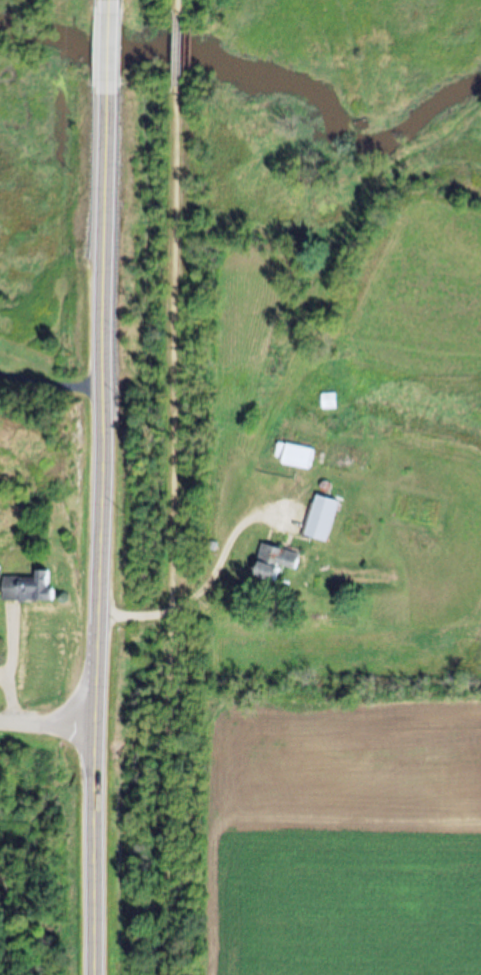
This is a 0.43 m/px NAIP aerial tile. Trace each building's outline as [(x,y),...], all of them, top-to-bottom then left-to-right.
[(313,468),(316,448),(288,443),(285,463),(313,468)] [(330,541),(341,500),(318,493),(307,534),(330,541)] [(281,565),(298,568),(301,550),(263,544),(257,577),(278,581),(281,565)] [(52,599),(52,569),(36,569),(36,576),(3,576),(3,599),(52,599)]
